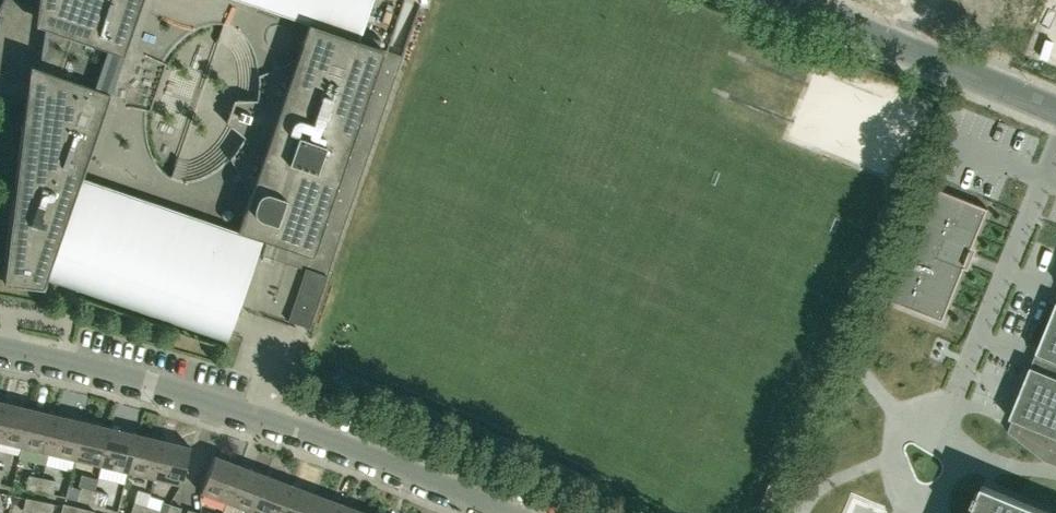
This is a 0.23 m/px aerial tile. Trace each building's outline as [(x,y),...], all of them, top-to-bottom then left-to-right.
[(355,38),(369,0),(38,0),(37,2),(32,0),(3,0),(0,6),(0,75),(28,82),(26,93),(3,281),(42,285),(44,279),(226,341),(229,333),(227,332),(260,236),(268,239),(262,255),(305,270),(288,321),(298,324),(309,328),(403,56),(382,49),(382,48),(355,38)] [(970,253),(989,208),(935,186),(890,299),(943,321),(967,261),(969,262),(971,261),(973,256),(972,254),(970,253)] [(1055,464),(1055,304),(1037,352),(1043,355),(1037,368),(1031,366),(1010,417),(1015,419),(1010,433),(1048,460),(1055,464)] [(5,402),(0,421),(0,442),(22,447),(31,408),(5,402)] [(31,408),(22,447),(48,453),(58,414),(31,408)] [(84,421),(58,414),(48,453),(75,460),(84,421)] [(84,421),(75,460),(101,466),(111,427),(84,421)] [(137,433),(111,427),(101,466),(128,472),(137,433)] [(164,440),(137,433),(128,472),(155,479),(164,440)] [(164,440),(155,479),(181,485),(190,446),(164,440)] [(227,502),(241,465),(215,456),(202,493),(227,502)] [(266,475),(241,465),(227,502),(252,512),(266,475)] [(82,487),(78,500),(92,504),(96,491),(99,479),(82,474),(79,486),(82,487)] [(252,512),(255,512),(281,512),(292,485),(266,475),(252,512)] [(29,476),(26,489),(39,492),(42,479),(29,476)] [(55,481),(42,479),(39,492),(53,495),(55,481)] [(969,512),(1052,512),(981,484),(969,512)] [(292,485),(281,512),(310,512),(317,494),(292,485)] [(107,495),(96,491),(92,504),(104,508),(107,495)] [(342,504),(317,494),(310,512),(339,512),(342,504)] [(26,499),(23,511),(31,512),(37,512),(39,501),(26,499)] [(39,501),(37,512),(50,512),(52,504),(39,501)] [(145,512),(180,512),(182,507),(163,501),(160,510),(147,506),(145,512)] [(147,506),(134,502),(130,512),(145,512),(147,506)] [(79,508),(63,504),(63,506),(61,512),(78,512),(79,508)] [(342,504),(339,512),(367,512),(342,504)]
